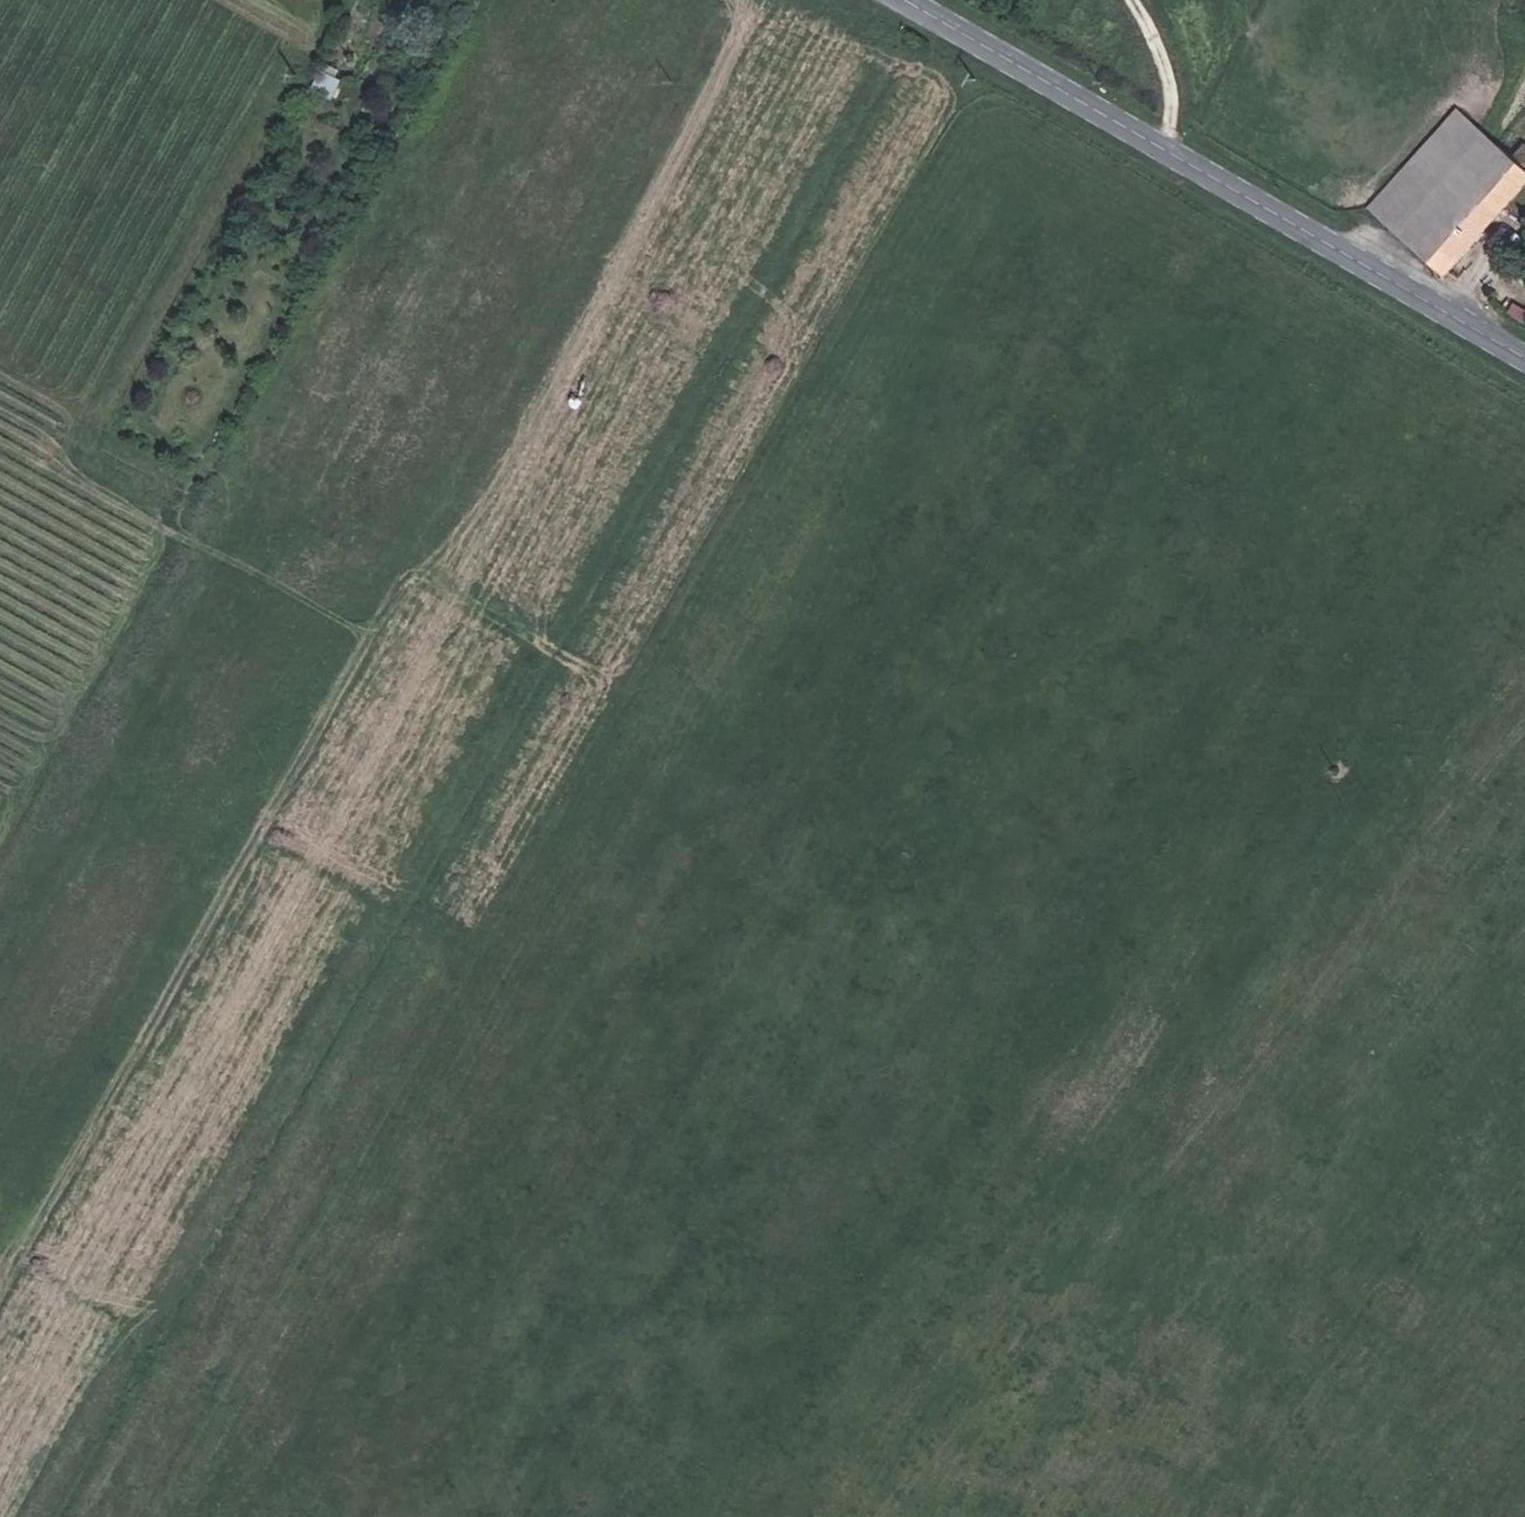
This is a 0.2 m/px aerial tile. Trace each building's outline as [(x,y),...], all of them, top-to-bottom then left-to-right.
[(1386,196),(1460,259),(1524,186),(1524,112),(1524,111),(1506,130),(1468,98),(1386,196)]
